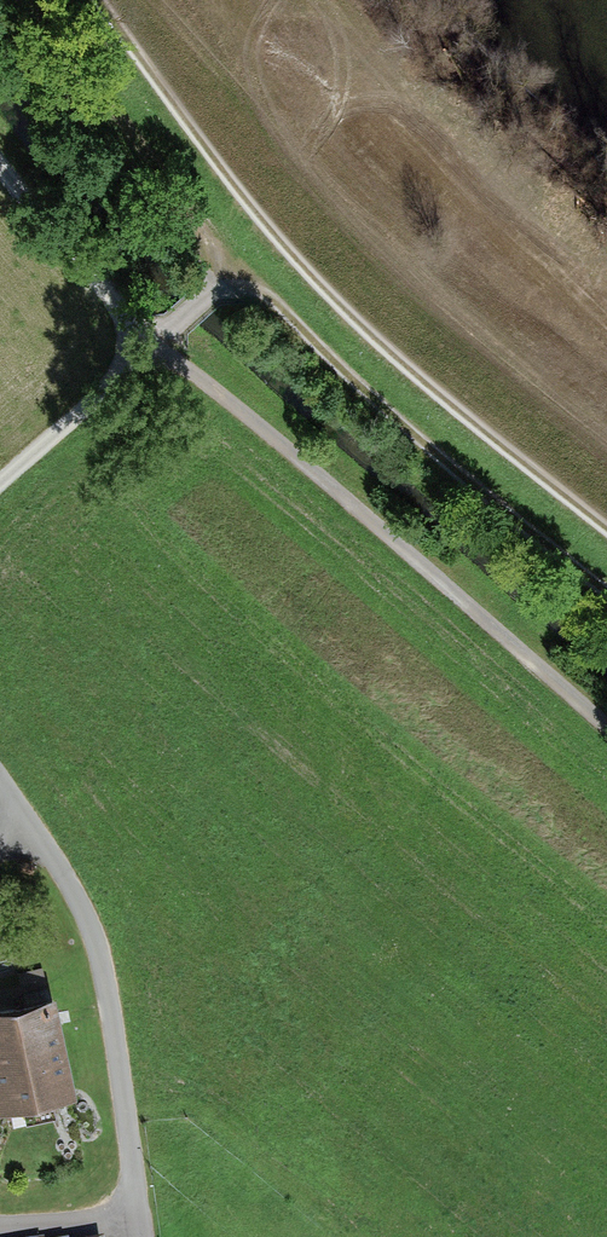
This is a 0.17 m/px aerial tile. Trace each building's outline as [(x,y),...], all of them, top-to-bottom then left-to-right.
[(0,1006),(0,1107),(79,1091),(59,994),(0,1006)]
